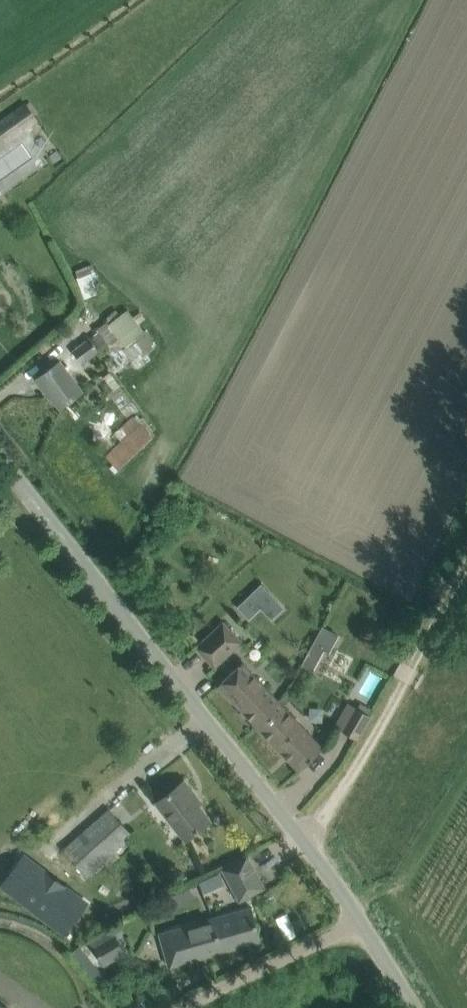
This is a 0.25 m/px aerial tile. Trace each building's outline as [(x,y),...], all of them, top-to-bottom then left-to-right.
[(0,118),(0,121),(8,137),(43,120),(34,101),(0,118)] [(79,278),(76,280),(83,298),(86,297),(87,299),(104,292),(92,263),(75,271),(79,278)] [(128,342),(135,355),(145,351),(145,350),(156,345),(150,332),(128,342)] [(60,360),(37,378),(60,407),(83,390),(99,377),(77,348),(61,361),(60,360)] [(136,413),(119,431),(125,436),(107,455),(122,470),(157,432),(136,413)] [(252,619),(265,607),(275,619),(289,606),(266,580),(239,605),(252,619)] [(215,666),(243,641),(225,621),(197,647),(215,666)] [(321,624),(308,665),(328,672),(342,631),(321,624)] [(271,708),(279,701),(243,662),(219,685),(253,721),(269,706),(271,708)] [(269,706),(253,721),(300,770),(323,748),(285,708),(279,701),(271,708),(269,706)] [(361,702),(358,708),(348,702),(334,726),(356,738),(358,740),(372,715),(370,714),(373,709),(361,702)] [(187,839),(194,833),(210,821),(192,797),(195,795),(184,780),(157,801),(187,839)] [(87,877),(133,836),(109,809),(63,850),(87,877)] [(248,855),(230,865),(223,869),(239,900),(247,896),(265,887),(248,855)] [(22,859),(2,886),(64,932),(86,903),(58,883),(45,872),(43,874),(22,859)] [(157,916),(172,909),(167,897),(151,904),(157,916)] [(252,907),(233,912),(160,933),(170,966),(261,939),(252,907)] [(88,940),(104,966),(126,953),(110,926),(88,940)]
